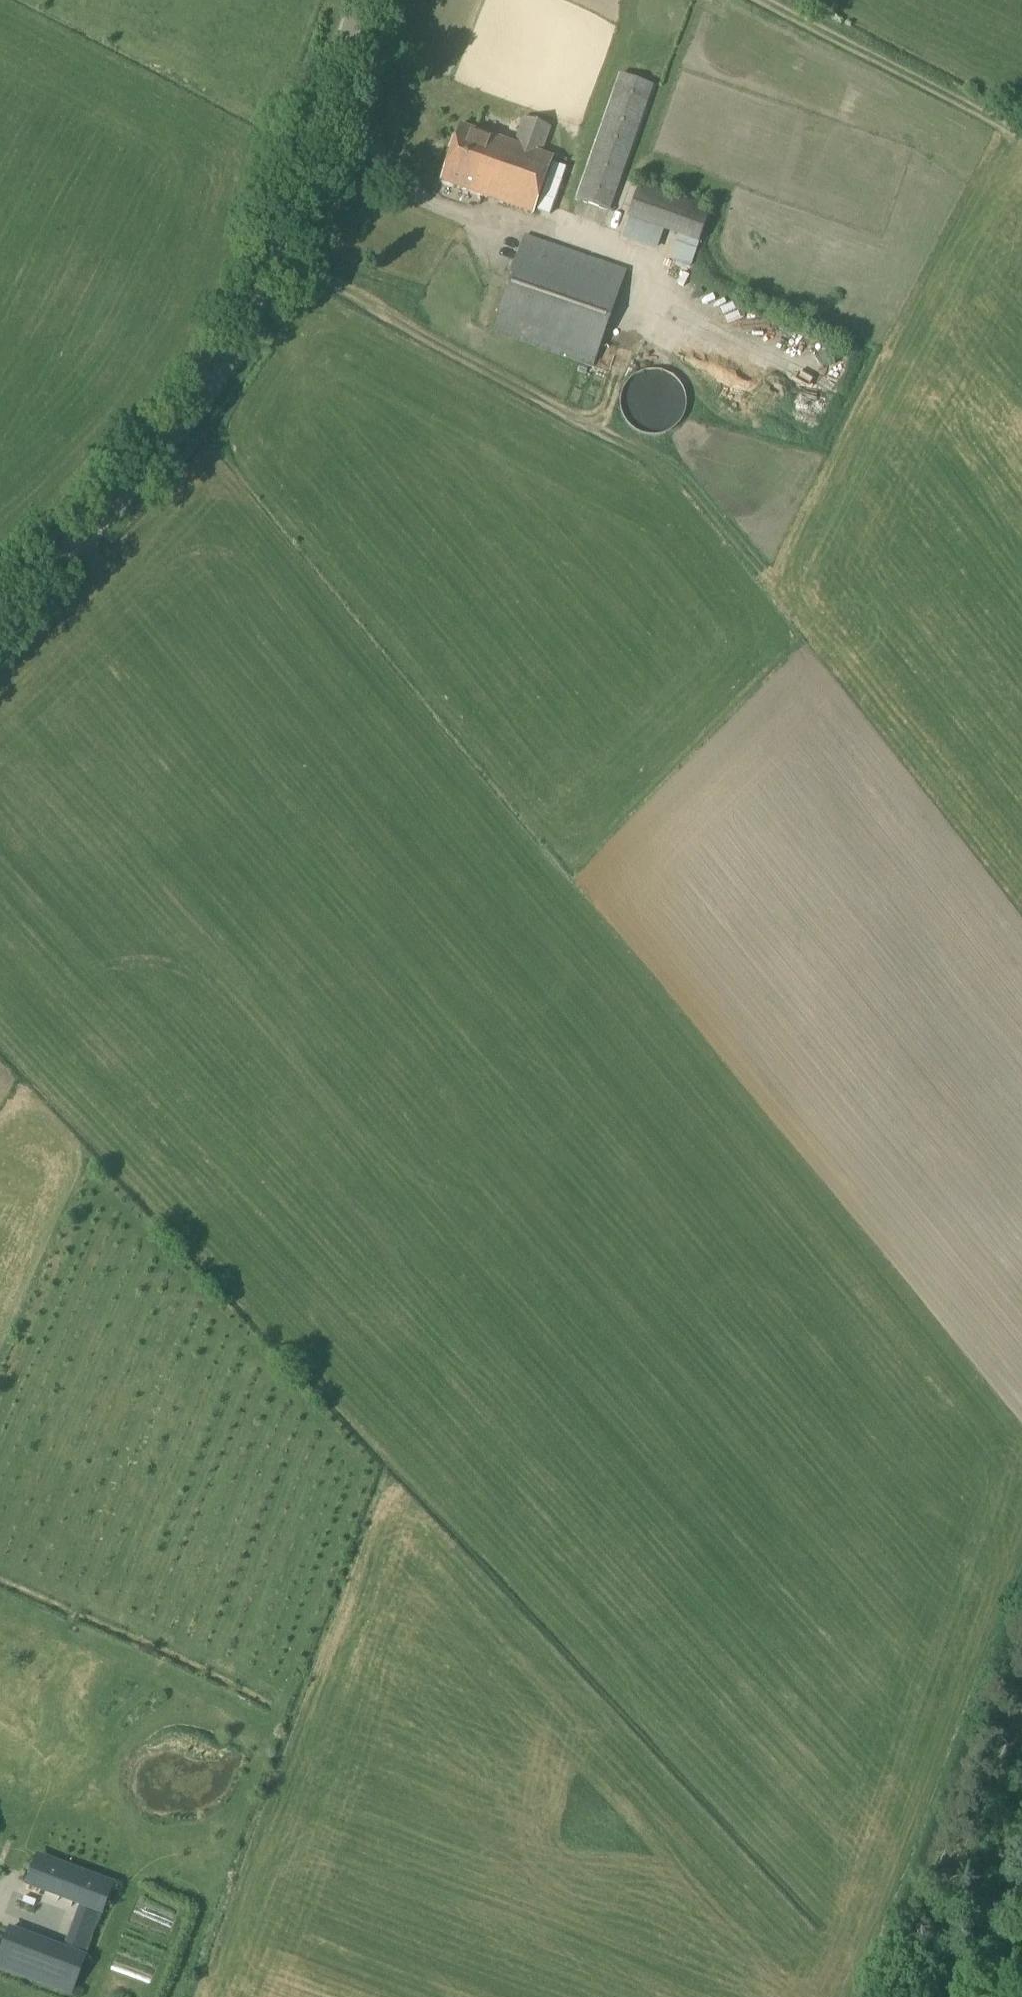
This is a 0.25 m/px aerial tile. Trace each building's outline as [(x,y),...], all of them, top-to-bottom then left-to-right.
[(578,200),(609,211),(652,86),(622,75),(578,200)] [(441,183),(533,215),(553,158),(542,154),(551,128),(524,118),(515,145),(461,126),(441,183)] [(678,238),(697,245),(707,219),(711,209),(639,184),(636,193),(626,219),(678,238)] [(492,332),(593,367),(626,272),(525,237),(492,332)] [(689,266),(697,245),(678,238),(670,259),(689,266)] [(828,343),(820,367),(841,373),(849,350),(828,343)] [(621,398),(620,401),(620,404),(620,407),(621,410),(621,412),(622,415),(623,418),(625,420),(626,423),(628,425),(630,427),(632,429),(635,431),(637,433),(640,434),(642,435),(645,436),(648,436),(651,437),(654,437),(657,437),(659,436),(662,435),(665,435),(668,433),(670,432),(673,430),(675,429),(677,427),(679,424),(681,422),(682,420),(683,417),(684,414),(685,412),(686,409),(686,406),(686,403),(686,400),(685,397),(685,394),(684,392),(683,389),(681,387),(680,384),(678,382),(676,380),(674,378),(672,376),(669,375),(667,374),(664,373),(661,372),(658,371),(656,371),(653,371),(650,371),(647,371),(644,372),(642,373),(639,374),(636,375),(634,377),(632,379),(630,381),(628,383),(626,385),(625,387),(623,390),(622,393),(621,395),(621,398)] [(102,1913),(111,1889),(36,1861),(27,1884),(102,1913)] [(0,1955),(0,1968),(70,1995),(84,1958),(10,1929),(0,1955)]
